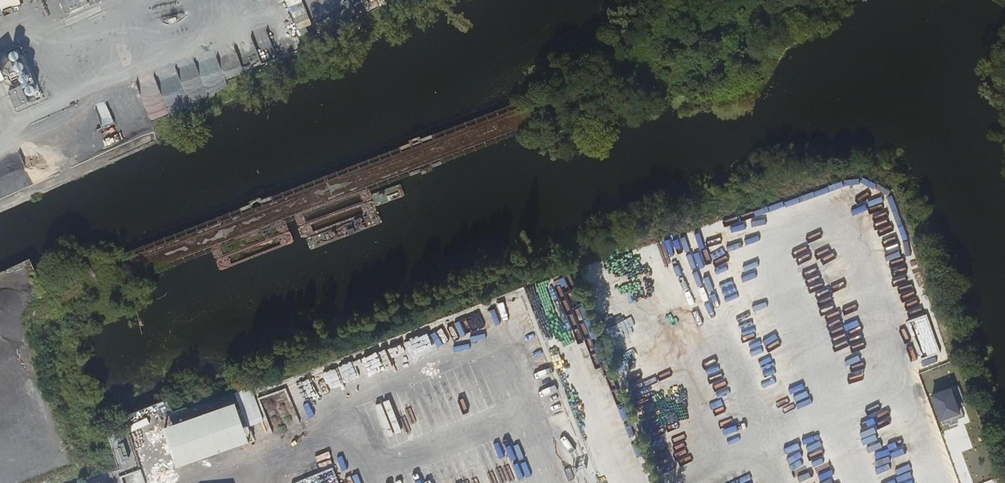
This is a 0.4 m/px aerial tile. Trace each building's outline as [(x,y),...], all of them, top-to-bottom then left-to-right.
[(234,400),(158,429),(173,467),(249,438),(234,400)]
